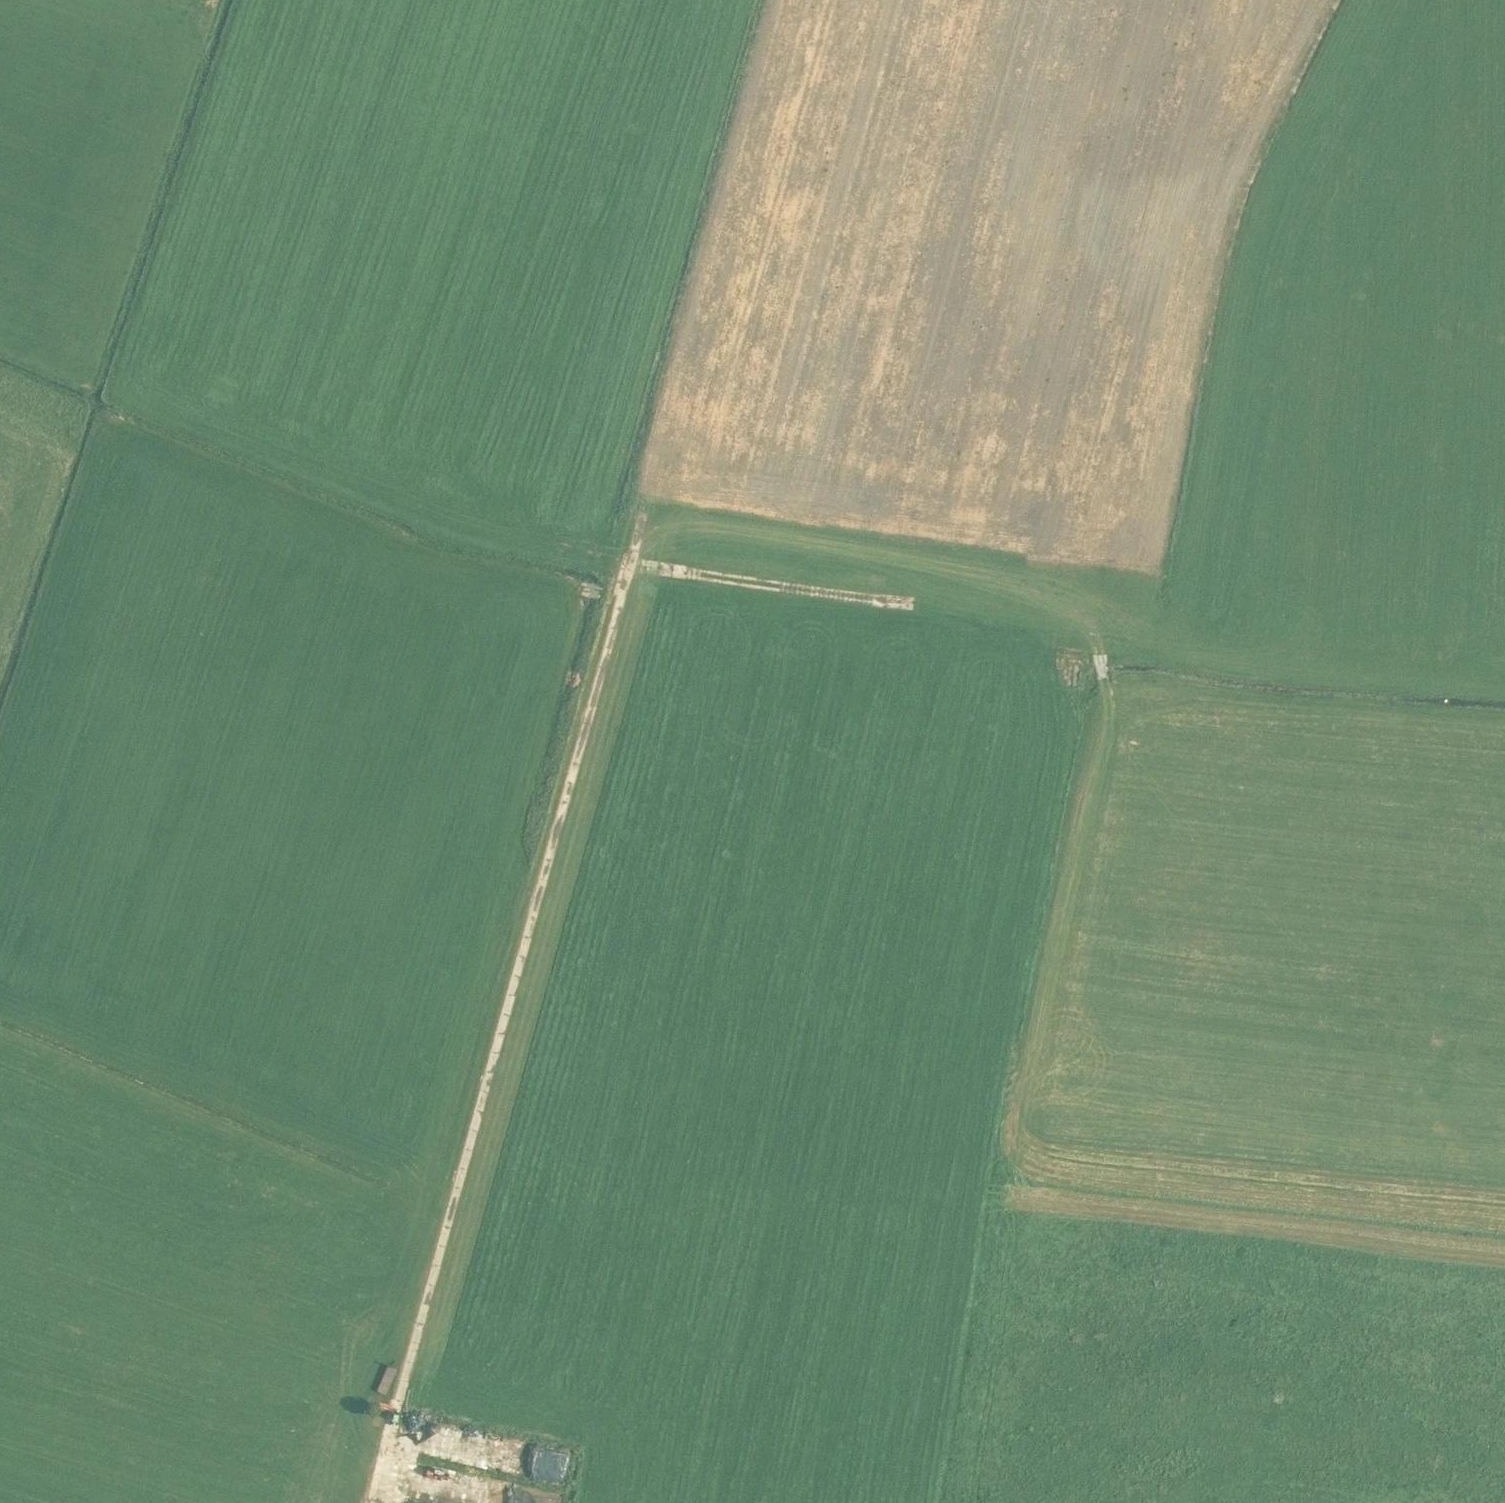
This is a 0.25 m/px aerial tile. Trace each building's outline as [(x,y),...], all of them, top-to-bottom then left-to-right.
[(559,1477),(563,1448),(445,1430),(440,1459),(559,1477)] [(557,1496),(553,1496),(553,1489),(541,1489),(540,1502),(557,1502),(557,1496)]
